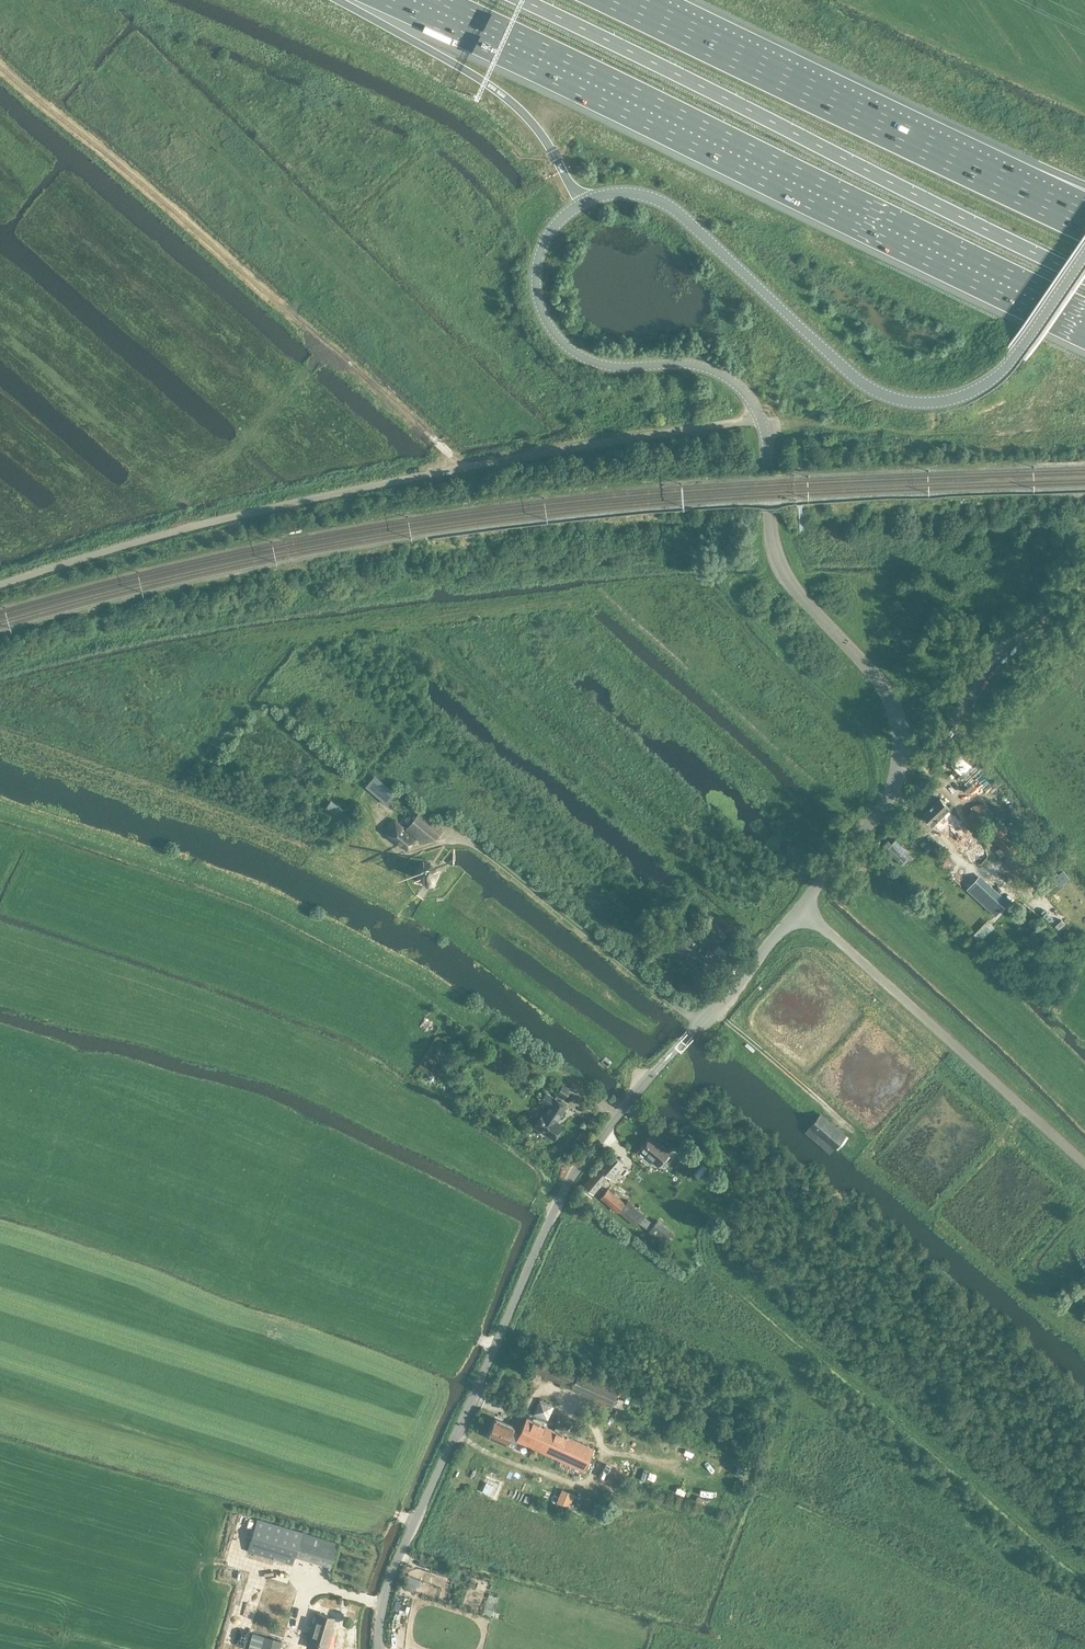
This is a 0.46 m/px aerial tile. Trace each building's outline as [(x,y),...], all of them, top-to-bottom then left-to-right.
[(365,786),(386,805),(396,794),(375,775),(365,786)] [(338,813),(347,802),(334,792),(326,804),(338,813)] [(973,835),(949,812),(952,809),(940,797),(922,815),(935,828),(933,830),(937,834),(939,831),(958,850),(973,835)] [(982,811),(982,808),(980,806),(978,804),(975,804),(972,804),(970,805),(968,807),(968,810),(968,813),(969,815),(972,817),(975,818),(977,817),(979,816),(981,814),(982,811)] [(422,841),(430,840),(435,839),(441,830),(419,812),(405,828),(422,841)] [(394,820),(385,831),(407,848),(413,840),(400,829),(403,827),(394,820)] [(995,851),(1003,861),(1020,847),(998,820),(987,829),(1000,846),(995,851)] [(365,850),(371,841),(360,833),(354,841),(365,850)] [(983,858),(977,856),(976,860),(966,857),(963,864),(979,870),(983,858)] [(430,863),(421,865),(417,871),(419,879),(425,883),(433,882),(437,876),(436,868),(430,863)] [(967,889),(995,915),(1013,896),(996,880),(998,879),(986,868),(967,889)] [(1071,878),(1064,870),(1059,874),(1057,872),(1052,876),(1060,886),(1071,878)] [(716,955),(683,928),(669,945),(701,973),(716,955)] [(1042,963),(1042,945),(1029,944),(1028,963),(1042,963)] [(426,1076),(419,1082),(424,1087),(430,1081),(426,1076)] [(570,1090),(562,1086),(558,1093),(565,1097),(570,1090)] [(566,1106),(563,1104),(554,1098),(546,1093),(540,1101),(549,1106),(544,1114),(543,1113),(534,1126),(554,1139),(562,1126),(556,1122),(566,1106)] [(820,1114),(810,1125),(820,1134),(830,1123),(820,1114)] [(669,1152),(650,1136),(639,1149),(658,1166),(669,1152)] [(621,1162),(608,1151),(582,1183),(592,1191),(606,1175),(608,1177),(621,1162)] [(617,1211),(625,1202),(607,1188),(599,1198),(616,1212),(617,1211)] [(635,1225),(638,1221),(644,1215),(626,1200),(625,1202),(617,1211),(635,1225)] [(648,1229),(652,1223),(644,1215),(638,1221),(648,1229)] [(674,1233),(657,1218),(648,1229),(664,1244),(674,1233)] [(527,1370),(569,1387),(576,1372),(533,1354),(527,1370)] [(579,1371),(571,1390),(612,1407),(620,1388),(579,1371)] [(538,1401),(530,1418),(545,1424),(552,1407),(538,1401)] [(517,1440),(582,1469),(591,1449),(527,1420),(520,1434),(513,1430),(514,1427),(496,1419),(489,1437),(506,1445),(508,1441),(515,1444),(517,1440)] [(488,1498),(490,1491),(483,1489),(481,1496),(488,1498)] [(555,1499),(567,1504),(572,1494),(559,1489),(555,1499)] [(587,1511),(592,1497),(584,1494),(579,1508),(587,1511)] [(254,1514),(236,1509),(232,1522),(251,1527),(254,1514)] [(295,1556),(302,1531),(257,1518),(247,1551),(292,1564),(295,1556)] [(303,1534),(299,1554),(332,1561),(336,1542),(303,1534)] [(401,1588),(413,1592),(418,1580),(406,1575),(401,1588)] [(480,1595),(483,1584),(474,1582),(472,1593),(480,1595)] [(345,1599),(358,1604),(360,1598),(347,1593),(345,1599)] [(482,1614),(490,1617),(492,1610),(484,1608),(482,1614)] [(328,1631),(333,1616),(316,1612),(306,1646),(317,1648),(326,1648),(331,1632),(328,1631)] [(281,1640),(253,1632),(248,1648),(278,1648),(281,1640)]
